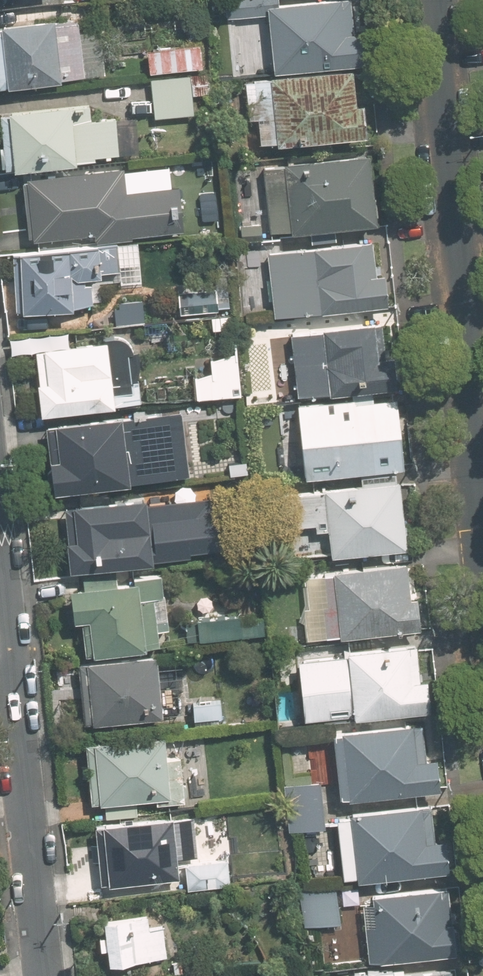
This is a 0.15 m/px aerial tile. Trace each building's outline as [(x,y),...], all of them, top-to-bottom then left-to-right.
[(227,36),(265,32),(270,71),(360,61),(356,31),(350,32),(347,0),(318,0),(271,5),(271,0),(224,0),(227,36)] [(85,79),(79,18),(0,25),(0,87),(85,79)] [(147,47),(149,70),(202,66),(199,42),(147,47)] [(353,104),(349,68),(269,76),(269,81),(247,83),(253,142),(275,139),(276,142),(362,133),(359,103),(353,104)] [(150,79),(154,115),(194,112),(192,93),(210,91),(209,73),(150,79)] [(7,111),(13,168),(94,159),(94,155),(119,152),(115,116),(90,119),(88,102),(7,111)] [(371,223),(364,155),(288,163),(288,160),(259,163),(266,231),(286,228),(286,231),(371,223)] [(123,166),(25,177),(32,239),(96,232),(97,240),(185,231),(179,183),(126,189),(123,166)] [(236,224),(237,239),(257,237),(255,222),(236,224)] [(311,233),(297,235),(298,245),(312,244),(311,233)] [(372,274),(368,241),(264,252),(271,315),(381,303),(377,274),(372,274)] [(73,308),(73,304),(93,302),(90,277),(102,276),(101,271),(119,269),(116,244),(71,249),(13,252),(16,311),(73,308)] [(218,287),(220,306),(233,305),(231,286),(218,287)] [(186,290),(188,310),(218,308),(216,288),(186,290)] [(212,316),(213,331),(230,330),(229,315),(212,316)] [(368,325),(367,323),(318,329),(318,330),(287,333),(293,393),(324,390),(324,393),(390,386),(387,357),(381,358),(378,324),(368,325)] [(136,350),(133,350),(131,344),(126,338),(116,337),(107,337),(69,342),(68,331),(10,338),(12,352),(33,350),(40,413),(142,401),(136,350)] [(195,374),(197,399),(243,394),(239,355),(211,357),(212,372),(195,374)] [(293,405),(300,476),(397,466),(390,399),(354,403),(354,398),(293,405)] [(46,425),(54,491),(190,474),(182,408),(46,425)] [(390,483),(390,471),(358,474),(359,486),(276,495),(278,526),(312,523),(313,530),(324,529),(327,556),(401,548),(394,482),(390,483)] [(219,481),(196,483),(200,524),(223,522),(219,481)] [(64,505),(70,569),(155,562),(154,556),(174,554),(171,521),(151,523),(149,498),(64,505)] [(402,564),(401,552),(324,561),(326,575),(303,578),(307,608),(301,608),(304,637),(335,634),(335,636),(412,628),(405,563),(402,564)] [(227,570),(228,582),(240,580),(239,569),(227,570)] [(83,586),(70,588),(74,620),(82,619),(86,653),(160,645),(158,628),(167,627),(161,572),(134,575),(134,581),(117,583),(116,572),(82,575),(83,586)] [(197,618),(199,637),(262,632),(261,613),(197,618)] [(304,720),(429,710),(427,680),(420,680),(416,644),(299,654),(304,720)] [(158,651),(78,659),(84,723),(164,715),(158,651)] [(333,733),(340,797),(441,786),(437,756),(425,757),(422,724),(333,733)] [(85,741),(91,802),(170,794),(164,734),(85,741)] [(324,826),(320,779),(284,782),(288,829),(324,826)] [(337,817),(343,875),(358,874),(358,878),(448,868),(445,838),(435,840),(431,803),(349,812),(349,816),(337,817)] [(95,822),(102,885),(179,877),(177,856),(196,854),(192,812),(95,822)] [(228,858),(185,862),(187,888),(231,884),(228,858)] [(303,924),(341,921),(338,885),(300,888),(303,924)] [(361,893),(367,958),(458,950),(452,885),(361,893)] [(104,919),(109,964),(169,957),(165,924),(149,926),(148,914),(104,919)] [(348,975),(452,975),(451,968),(393,973),(393,968),(348,972),(348,975)]
